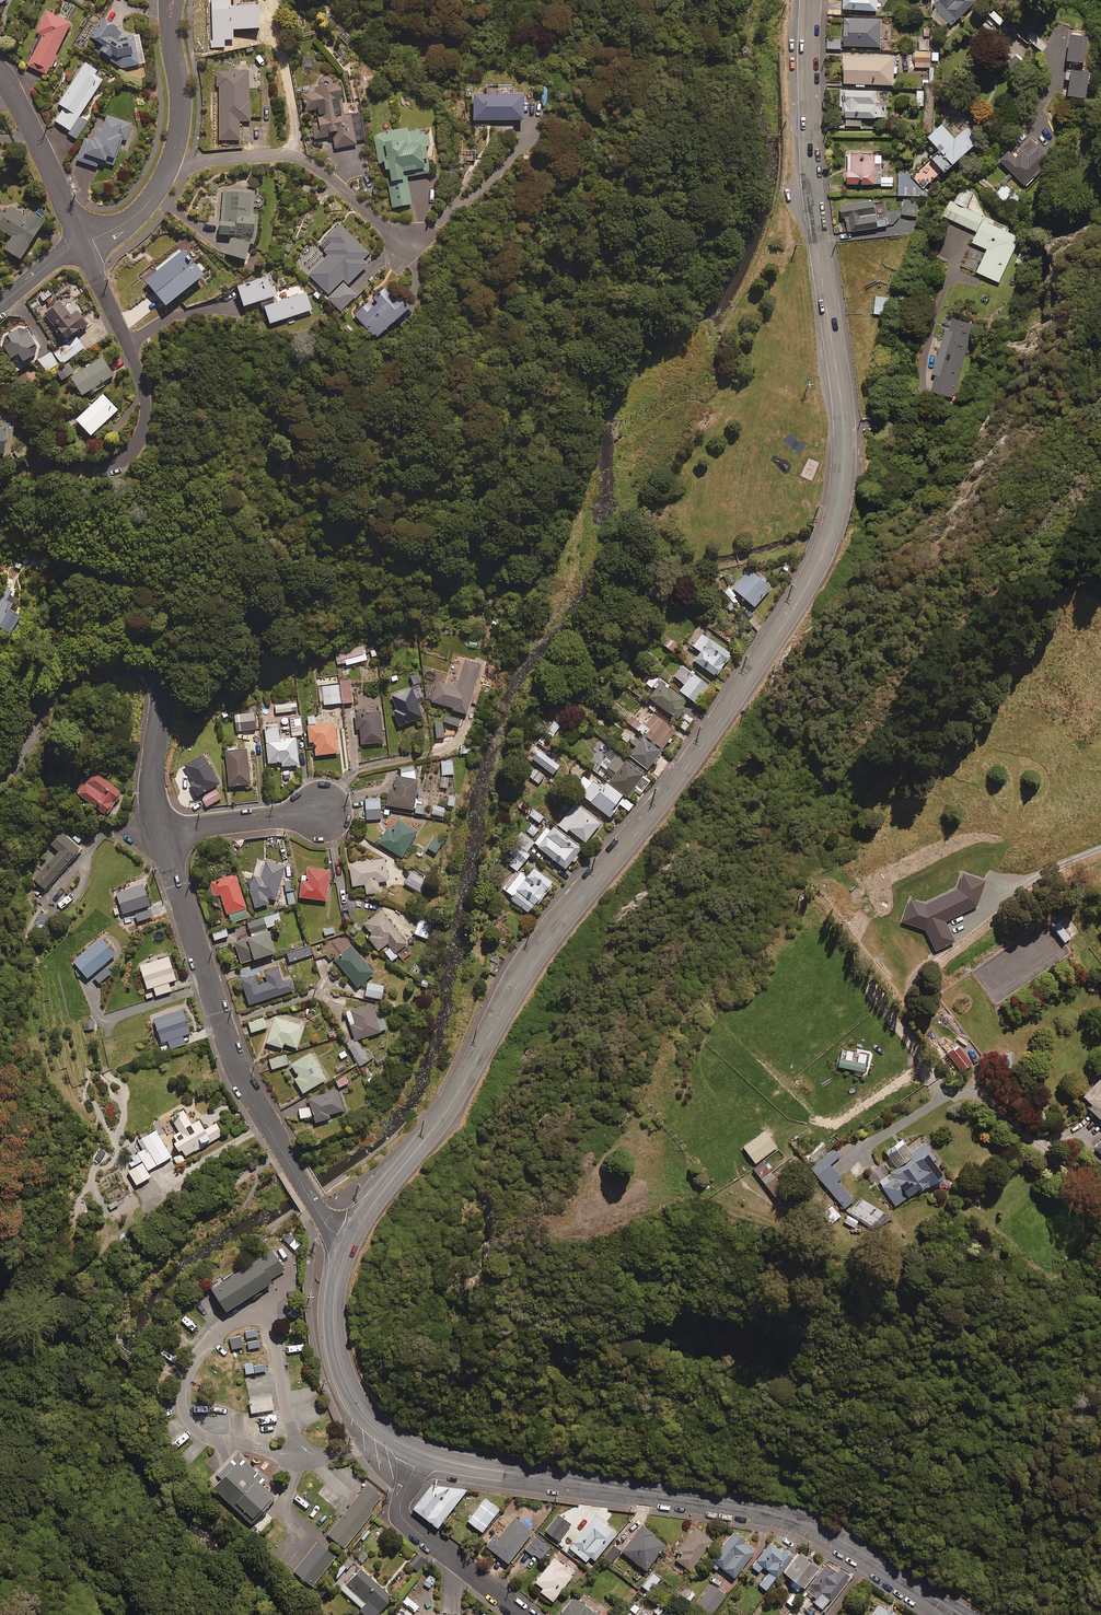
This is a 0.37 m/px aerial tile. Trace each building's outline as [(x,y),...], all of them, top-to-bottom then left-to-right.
[(843,8),(877,9),(877,0),(843,0),(843,8)] [(931,4),(951,24),(975,0),(935,0),(931,4)] [(28,64),(46,73),(49,66),(51,66),(57,54),(55,54),(71,22),(46,10),(36,31),(42,34),(28,64)] [(102,44),(97,52),(122,67),(145,62),(139,33),(128,36),(115,28),(116,25),(101,16),(90,34),(102,44)] [(881,17),(843,17),(843,44),(880,45),(881,17)] [(1070,30),(1061,25),(1054,39),(1063,43),(1070,30)] [(840,38),(827,38),(827,48),(840,48),(840,38)] [(921,50),(915,50),(915,67),(930,66),(930,39),(921,39),(921,50)] [(240,70),(240,54),(229,54),(215,54),(216,86),(220,86),(220,139),(240,139),(240,120),(251,120),(251,100),(249,100),(249,70),(240,70)] [(897,65),(894,65),(894,54),(843,54),(844,83),(855,83),(855,86),(866,86),(866,83),(894,83),(894,74),(897,74),(897,65)] [(98,69),(86,61),(58,103),(64,106),(55,120),(70,130),(68,133),(76,138),(87,121),(79,116),(103,79),(94,74),(98,69)] [(923,78),(923,86),(936,86),(936,68),(930,68),(930,78),(923,78)] [(362,112),(344,116),(340,95),(343,94),(340,81),(314,86),(315,90),(302,93),(305,110),(316,109),(318,122),(312,123),(315,138),(333,135),(335,147),(356,144),(356,139),(366,137),(362,112)] [(875,89),(843,90),(844,125),(861,124),(861,116),(882,116),(881,100),(876,100),(875,89)] [(924,90),(917,90),(917,105),(925,105),(924,90)] [(1056,128),(1067,95),(1053,91),(1042,124),(1056,128)] [(524,92),(514,92),(500,92),(474,93),(474,118),(525,117),(524,92)] [(105,162),(115,166),(118,157),(114,156),(120,138),(126,140),(132,123),(98,111),(89,139),(85,137),(77,159),(102,168),(105,162)] [(979,138),(967,125),(955,135),(942,121),(927,134),(941,149),(913,173),(899,173),(899,195),(927,196),(927,183),(979,138)] [(408,131),(408,129),(390,131),(374,133),(378,163),(385,162),(386,169),(390,169),(391,176),(387,176),(391,206),(411,203),(407,175),(431,172),(429,162),(428,155),(427,144),(431,143),(429,128),(408,131)] [(1017,152),(1011,147),(999,158),(1026,185),(1055,156),(1039,141),(1027,153),(1021,148),(1017,152)] [(881,154),(851,153),(851,170),(846,170),(846,182),(881,183),(881,185),(892,185),(893,177),(881,176),(881,154)] [(1016,203),(1021,197),(1012,190),(1013,189),(1003,181),(996,191),(1007,199),(1008,198),(1016,203)] [(973,192),(961,186),(954,201),(950,200),(943,215),(977,231),(972,242),(987,248),(977,271),(999,281),(1020,236),(1007,230),(1009,227),(966,208),(973,192)] [(258,212),(255,212),(255,188),(220,188),(220,234),(233,234),(227,254),(245,260),(250,245),(253,246),(258,231),(258,225),(258,212)] [(917,200),(903,198),(901,215),(915,217),(917,200)] [(877,219),(874,199),(840,204),(842,215),(848,214),(850,230),(887,224),(886,217),(877,219)] [(0,211),(0,228),(12,235),(4,248),(21,258),(44,219),(29,210),(26,215),(10,205),(5,214),(0,211)] [(318,243),(320,245),(305,261),(313,269),(309,273),(330,295),(328,297),(341,310),(357,294),(347,284),(368,263),(363,258),(369,252),(339,222),(318,243)] [(195,261),(184,247),(145,278),(165,304),(204,273),(195,261)] [(274,295),(278,294),(271,274),(237,284),(244,305),(260,299),(262,307),(265,307),(272,328),(314,315),(306,291),(276,301),(274,295)] [(396,298),(385,286),(355,314),(382,344),(416,312),(400,295),(396,298)] [(66,295),(59,300),(44,312),(66,340),(88,322),(66,295)] [(890,297),(875,295),(874,313),(888,314),(890,297)] [(974,323),(953,317),(950,329),(946,328),(932,373),(936,374),(931,390),(953,396),(974,323)] [(20,362),(36,353),(37,344),(28,329),(19,327),(4,335),(2,345),(12,361),(20,362)] [(76,335),(54,354),(63,364),(85,346),(76,335)] [(58,363),(52,351),(40,358),(46,370),(58,363)] [(114,374),(102,356),(71,376),(82,394),(92,388),(94,391),(104,385),(102,381),(114,374)] [(74,371),(71,365),(58,373),(62,379),(74,371)] [(118,409),(103,393),(76,418),(91,434),(118,409)] [(5,413),(0,413),(0,456),(6,456),(10,453),(14,423),(5,413)] [(64,423),(70,428),(77,421),(71,415),(64,423)] [(723,593),(736,604),(739,600),(742,602),(746,598),(755,606),(772,587),(750,567),(731,588),(729,586),(723,593)] [(0,601),(0,626),(11,632),(21,612),(0,601)] [(732,654),(703,633),(694,646),(701,651),(695,660),(716,675),(732,654)] [(667,636),(661,642),(672,652),(678,646),(667,636)] [(338,650),(341,663),(347,662),(347,664),(367,660),(364,645),(338,650)] [(481,664),(465,660),(457,688),(437,682),(432,701),(453,707),(452,709),(467,714),(481,664)] [(492,685),(496,662),(484,660),(480,682),(492,685)] [(709,685),(683,664),(675,676),(685,684),(680,690),(696,702),(709,685)] [(408,675),(412,687),(390,694),(400,724),(422,717),(416,699),(423,697),(419,685),(424,683),(420,671),(408,675)] [(683,705),(688,700),(669,685),(670,684),(655,673),(647,683),(655,689),(649,697),(677,718),(686,707),(683,705)] [(351,679),(340,680),(340,685),(323,686),(324,704),(352,702),(351,679)] [(295,701),(273,704),(274,711),(280,711),(281,716),(290,715),(289,710),(296,709),(295,701)] [(383,741),(380,711),(356,713),(358,728),(361,728),(362,743),(383,741)] [(256,729),(254,712),(234,714),(236,731),(256,729)] [(302,733),(300,713),(290,714),(292,734),(302,733)] [(640,733),(662,749),(677,730),(654,713),(646,724),(634,716),(628,724),(640,733)] [(339,752),(335,722),(316,724),(315,714),(307,715),(310,741),(314,741),(316,755),(339,752)] [(693,719),(686,714),(678,725),(685,730),(693,719)] [(560,725),(553,720),(547,729),(554,734),(560,725)] [(280,739),(278,723),(265,725),(268,763),(282,761),(282,766),(299,764),(296,737),(280,739)] [(618,737),(630,746),(625,752),(648,769),(662,749),(640,733),(637,736),(626,728),(618,737)] [(540,736),(536,741),(549,751),(553,746),(540,736)] [(239,749),(238,743),(232,743),(232,740),(225,741),(230,785),(251,783),(247,748),(239,749)] [(560,765),(534,747),(528,755),(554,774),(560,765)] [(651,779),(610,750),(600,764),(615,775),(610,782),(629,796),(635,788),(642,792),(651,779)] [(219,784),(203,755),(185,765),(194,782),(191,784),(197,796),(219,784)] [(453,761),(441,761),(442,775),(453,774),(453,761)] [(416,793),(420,794),(421,787),(417,787),(418,779),(417,779),(414,765),(400,767),(402,777),(397,776),(395,789),(390,788),(387,805),(413,809),(413,813),(423,815),(424,808),(429,808),(430,800),(415,798),(416,793)] [(545,774),(532,766),(526,775),(539,783),(545,774)] [(121,790),(92,770),(76,793),(105,813),(121,790)] [(617,809),(614,806),(618,801),(629,811),(635,804),(601,776),(596,782),(586,773),(575,787),(610,817),(617,809)] [(221,798),(216,789),(202,798),(207,806),(221,798)] [(455,807),(457,797),(447,795),(445,805),(455,807)] [(380,798),(366,799),(367,819),(381,818),(380,798)] [(524,799),(519,805),(539,822),(544,816),(524,799)] [(566,817),(560,825),(567,831),(569,829),(586,842),(601,822),(571,799),(561,813),(566,817)] [(444,807),(433,806),(432,814),(443,815),(444,807)] [(418,831),(394,817),(378,842),(402,857),(418,831)] [(583,847),(554,824),(550,829),(547,827),(534,843),(566,868),(572,860),(574,862),(579,856),(577,854),(583,847)] [(80,848),(61,832),(51,844),(58,850),(34,879),(45,888),(80,848)] [(535,842),(525,834),(519,841),(528,849),(535,842)] [(443,841),(433,837),(428,849),(438,853),(443,841)] [(529,855),(521,848),(509,864),(518,870),(529,855)] [(269,897),(276,900),(286,864),(265,858),(260,874),(255,873),(249,892),(256,908),(271,902),(269,897)] [(388,880),(385,858),(349,863),(352,886),(365,884),(366,894),(380,892),(378,881),(388,880)] [(331,870),(307,867),(306,880),(302,879),(299,897),(327,900),(331,870)] [(511,898),(528,912),(532,908),(533,909),(554,884),(534,868),(526,878),(517,870),(503,888),(513,896),(511,898)] [(429,881),(412,871),(405,883),(422,893),(429,881)] [(214,896),(221,894),(227,915),(230,914),(233,922),(249,917),(236,874),(210,882),(214,896)] [(150,904),(142,879),(130,883),(131,887),(116,892),(123,913),(150,904)] [(297,890),(296,879),(285,881),(286,891),(297,890)] [(407,944),(381,910),(364,923),(373,935),(369,938),(378,950),(388,943),(391,946),(385,951),(392,960),(399,955),(396,952),(407,944)] [(282,923),(278,913),(249,922),(252,932),(282,923)] [(434,923),(420,917),(414,933),(427,938),(434,923)] [(1071,938),(1058,921),(1052,926),(1064,943),(1071,938)] [(228,935),(226,928),(212,933),(215,940),(228,935)] [(275,952),(268,931),(234,942),(242,963),(275,952)] [(104,939),(75,967),(89,981),(93,977),(99,983),(111,971),(107,967),(119,954),(104,939)] [(377,971),(354,943),(335,959),(358,986),(377,971)] [(313,954),(311,946),(287,953),(290,961),(313,954)] [(176,979),(169,956),(146,964),(145,959),(138,961),(147,988),(154,986),(156,995),(171,991),(168,982),(176,979)] [(284,981),(279,967),(264,972),(267,982),(258,985),(255,975),(241,979),(249,1004),(295,990),(291,979),(284,981)] [(384,986),(368,982),(365,996),(382,999),(384,986)] [(377,1017),(373,1003),(346,1012),(355,1039),(387,1029),(383,1015),(377,1017)] [(190,1032),(181,1006),(153,1015),(162,1042),(168,1040),(171,1049),(185,1044),(182,1035),(190,1032)] [(304,1026),(275,1016),(267,1042),(282,1048),(284,1043),(296,1047),(304,1026)] [(267,1027),(264,1018),(248,1022),(251,1032),(267,1027)] [(94,1029),(94,1021),(83,1022),(84,1030),(94,1029)] [(358,1066),(374,1057),(368,1047),(363,1050),(357,1039),(347,1045),(358,1066)] [(970,1064),(957,1046),(945,1056),(959,1073),(970,1064)] [(326,1079),(311,1053),(293,1064),(300,1076),(295,1079),(303,1092),(326,1079)] [(289,1064),(286,1054),(269,1059),(272,1069),(289,1064)] [(1010,1055),(1003,1056),(1004,1073),(1011,1073),(1010,1055)] [(349,1082),(345,1076),(335,1081),(339,1087),(349,1082)] [(379,1085),(372,1076),(366,1080),(373,1090),(379,1085)] [(1099,1080),(1082,1098),(1091,1106),(1087,1109),(1100,1122),(1100,1082),(1099,1080)] [(311,1105),(299,1109),(302,1118),(313,1114),(316,1122),(330,1118),(329,1115),(344,1110),(338,1090),(309,1099),(311,1105)] [(192,1124),(183,1109),(156,1125),(158,1129),(126,1147),(136,1164),(142,1160),(148,1170),(172,1156),(176,1162),(223,1134),(217,1123),(205,1129),(199,1120),(192,1124)] [(777,1147),(765,1131),(744,1147),(756,1163),(777,1147)] [(878,1182),(894,1206),(916,1191),(918,1194),(932,1184),(934,1187),(944,1181),(931,1162),(935,1160),(924,1143),(910,1153),(901,1140),(884,1151),(896,1170),(878,1182)] [(1088,1154),(1100,1166),(1100,1140),(1088,1154)] [(840,1156),(834,1149),(811,1168),(845,1208),(854,1201),(838,1181),(841,1178),(830,1165),(840,1156)] [(790,1194),(765,1160),(754,1168),(780,1202),(790,1194)] [(254,1161),(249,1164),(252,1169),(257,1166),(254,1161)] [(841,1215),(833,1207),(824,1216),(832,1224),(841,1215)] [(301,1244),(288,1232),(282,1238),(295,1250),(301,1244)] [(258,1261),(212,1291),(227,1313),(272,1284),(270,1280),(285,1270),(272,1250),(257,1260),(258,1261)] [(298,1305),(289,1306),(290,1317),(299,1316),(298,1305)] [(258,1336),(257,1329),(245,1331),(246,1338),(258,1336)] [(243,1347),(241,1337),(230,1339),(232,1349),(243,1347)] [(260,1340),(248,1341),(249,1349),(261,1347),(260,1340)] [(267,1371),(266,1364),(255,1365),(254,1363),(244,1364),(245,1374),(267,1371)] [(274,1409),(272,1397),(249,1400),(251,1413),(274,1409)] [(215,1486),(254,1522),(278,1496),(265,1484),(268,1481),(238,1453),(218,1475),(222,1478),(215,1486)] [(417,1504),(446,1527),(471,1496),(443,1472),(417,1504)] [(369,1484),(329,1534),(347,1548),(376,1511),(373,1509),(384,1495),(369,1484)] [(496,1492),(475,1517),(489,1527),(509,1502),(496,1492)] [(521,1510),(491,1541),(512,1561),(542,1530),(521,1510)] [(596,1511),(573,1544),(597,1561),(620,1528),(596,1511)] [(571,1525),(558,1515),(546,1531),(559,1541),(571,1525)] [(649,1524),(626,1555),(645,1569),(668,1538),(649,1524)] [(737,1531),(715,1558),(736,1574),(758,1547),(737,1531)] [(803,1555),(780,1538),(764,1559),(787,1576),(803,1555)] [(337,1556),(318,1542),(295,1571),(314,1586),(337,1556)] [(698,1570),(710,1552),(695,1543),(684,1562),(698,1570)] [(619,1549),(613,1544),(603,1557),(609,1562),(619,1549)] [(830,1558),(812,1546),(794,1573),(812,1585),(830,1558)] [(562,1551),(534,1583),(554,1600),(582,1568),(562,1551)] [(427,1561),(418,1553),(409,1564),(418,1571),(427,1561)] [(854,1571),(830,1558),(817,1580),(842,1593),(854,1571)] [(346,1568),(341,1564),(332,1573),(338,1578),(346,1568)] [(380,1614),(393,1597),(354,1569),(342,1586),(380,1614)] [(661,1578),(653,1573),(643,1587),(651,1592),(661,1578)] [(728,1589),(716,1581),(702,1603),(715,1611),(728,1589)] [(601,1612),(583,1594),(561,1614),(597,1614),(601,1612)] [(882,1598),(870,1614),(903,1614),(905,1613),(882,1598)] [(663,1600),(653,1611),(658,1614),(659,1614),(668,1605),(663,1600)] [(629,1614),(655,1614),(656,1614),(640,1601),(629,1614)]
